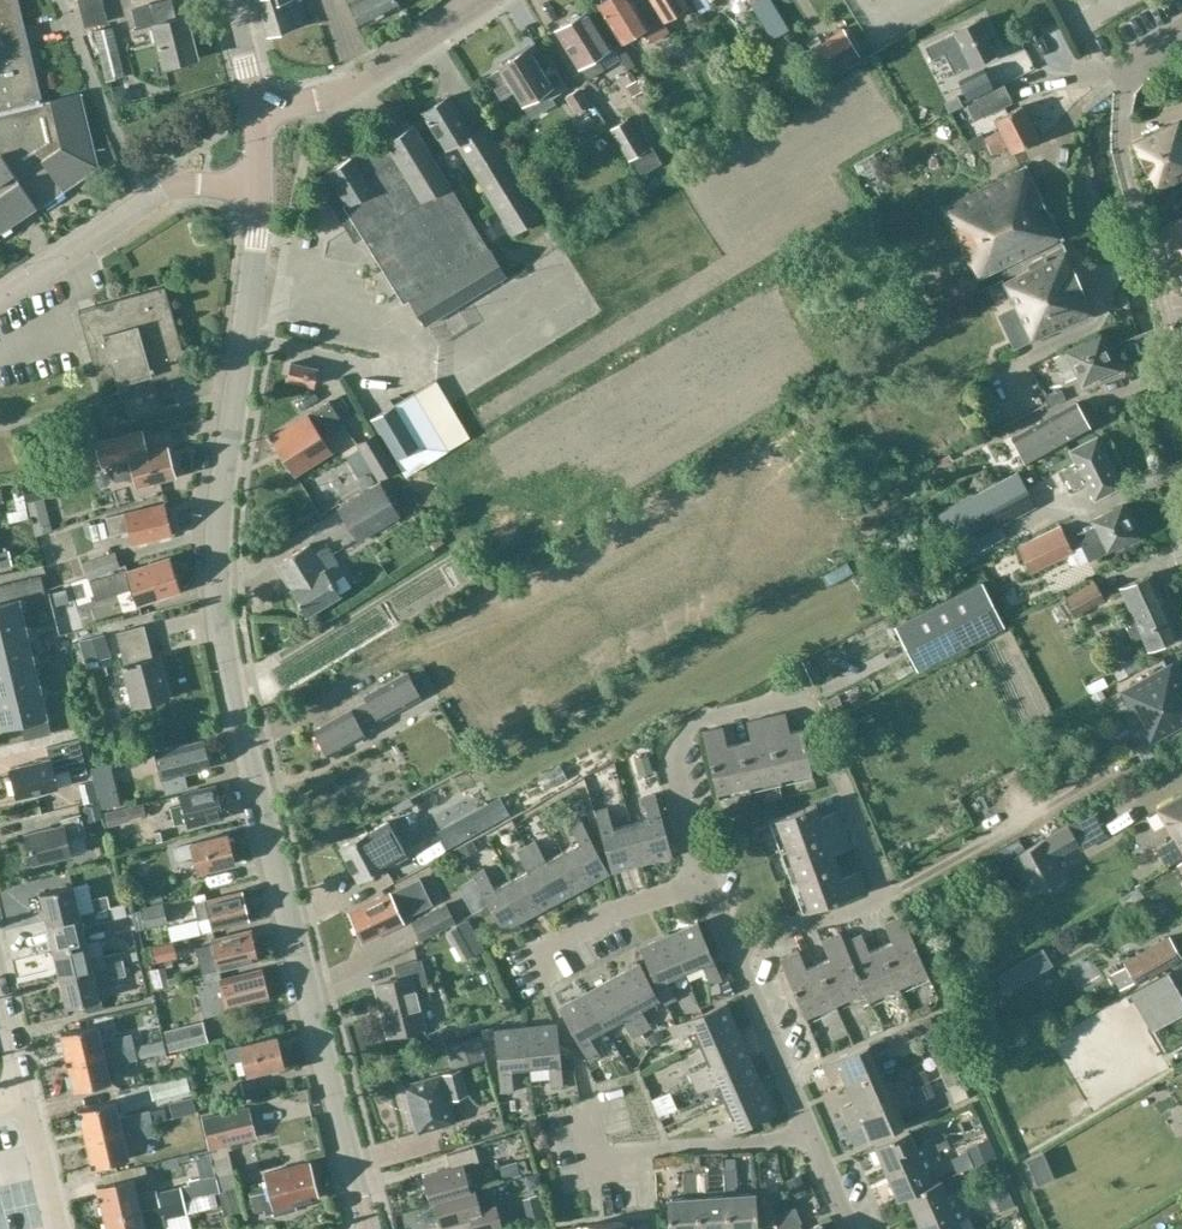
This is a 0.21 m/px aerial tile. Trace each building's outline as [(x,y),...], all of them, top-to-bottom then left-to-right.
[(36,206),(33,202),(58,185),(63,192),(99,168),(81,94),(43,103),(18,0),(0,0),(0,231),(36,206)] [(170,0),(169,0),(149,5),(131,9),(136,29),(154,26),(165,71),(181,67),(180,62),(196,59),(186,15),(175,18),(170,0)] [(302,0),(259,0),(257,0),(268,36),(309,23),(302,0)] [(399,7),(395,0),(350,0),(362,25),(399,7)] [(689,8),(684,0),(648,0),(660,19),(648,27),(631,0),(609,0),(598,7),(621,45),(644,31),(651,43),(669,31),(664,23),(689,8)] [(599,58),(610,51),(586,13),(559,30),(588,79),(605,69),(599,58)] [(978,22),(940,40),(948,56),(961,49),(970,67),(994,55),(978,22)] [(808,34),(821,64),(845,54),(832,24),(808,34)] [(106,81),(124,76),(112,26),(94,30),(106,81)] [(872,64),(886,56),(878,43),(864,51),(872,64)] [(551,98),(567,89),(556,71),(547,76),(530,49),(500,67),(502,70),(489,77),(498,91),(510,84),(524,107),(548,93),(551,98)] [(968,100),(994,87),(984,68),(959,81),(968,100)] [(982,118),(1008,105),(999,88),(973,101),(982,118)] [(578,114),(590,107),(580,90),(568,98),(578,114)] [(445,151),(450,148),(457,143),(513,233),(542,216),(500,149),(504,147),(489,123),(473,133),(451,97),(423,115),(445,151)] [(952,110),(962,129),(970,125),(974,117),(966,103),(952,110)] [(1000,132),(984,140),(991,154),(1007,146),(1010,153),(1036,140),(1036,138),(1040,136),(1041,132),(1037,124),(1033,123),(1029,125),(1020,107),(994,120),(1000,132)] [(630,160),(647,150),(628,119),(612,129),(630,160)] [(1177,121),(1131,143),(1148,177),(1150,176),(1157,190),(1181,178),(1181,131),(1177,121)] [(506,277),(414,126),(388,142),(385,138),(328,172),(348,206),(345,208),(404,304),(410,300),(426,325),(506,277)] [(975,281),(1059,240),(1024,169),(940,209),(975,281)] [(1152,233),(1181,285),(1181,216),(1152,233)] [(1030,343),(1092,315),(1063,249),(1025,266),(1028,273),(1003,284),(1030,343)] [(100,322),(88,326),(103,377),(114,374),(119,391),(121,391),(128,418),(161,409),(154,383),(189,372),(164,286),(95,306),(100,322)] [(970,295),(974,303),(986,297),(981,288),(970,295)] [(1080,388),(1115,372),(1099,337),(1053,358),(1065,383),(1075,378),(1080,388)] [(313,387),(317,372),(292,365),(288,381),(313,387)] [(406,475),(471,437),(436,380),(371,418),(406,475)] [(1050,407),(1066,399),(1061,390),(1045,397),(1050,407)] [(1026,463),(1090,428),(1077,402),(1012,438),(1026,463)] [(321,436),(342,423),(329,403),(272,439),(295,476),(331,453),(321,436)] [(141,432),(95,444),(101,466),(110,464),(115,481),(134,476),(137,488),(174,478),(173,474),(174,473),(175,472),(175,470),(175,469),(175,468),(175,467),(174,466),(173,465),(173,464),(171,463),(170,462),(166,448),(146,453),(141,432)] [(378,482),(397,470),(375,434),(356,446),(378,482)] [(1070,451),(1076,463),(1062,470),(1073,492),(1087,486),(1094,500),(1120,488),(1096,438),(1070,451)] [(957,564),(1008,537),(1001,525),(1035,508),(1016,473),(932,518),(950,552),(957,564)] [(23,482),(28,501),(37,534),(53,529),(43,497),(55,494),(49,475),(23,482)] [(358,540),(401,514),(382,482),(339,508),(358,540)] [(131,545),(172,535),(165,504),(107,518),(111,536),(128,532),(131,545)] [(1092,527),(1077,535),(1090,560),(1136,538),(1120,506),(1089,521),(1092,527)] [(1029,574),(1072,554),(1059,527),(1016,547),(1029,574)] [(340,597),(335,589),(340,586),(335,578),(342,574),(337,565),(326,547),(315,554),(309,546),(276,566),(292,592),(291,592),(306,617),(340,597)] [(11,565),(8,550),(0,552),(0,567),(11,565)] [(86,581),(120,568),(114,552),(81,563),(86,581)] [(128,569),(90,581),(96,599),(133,588),(138,603),(179,590),(169,559),(129,572),(128,569)] [(1120,587),(1133,618),(1125,621),(1133,640),(1141,637),(1147,651),(1178,637),(1151,574),(1120,587)] [(1077,611),(1107,594),(1097,575),(1067,591),(1077,611)] [(40,576),(14,582),(19,602),(45,595),(40,576)] [(19,602),(14,582),(0,586),(0,634),(26,628),(19,602)] [(918,670),(1003,626),(981,582),(895,627),(918,670)] [(145,625),(117,632),(135,706),(167,698),(157,659),(149,661),(144,640),(148,639),(145,625)] [(26,628),(0,634),(0,666),(33,658),(26,628)] [(33,658),(0,666),(0,697),(40,687),(33,658)] [(423,664),(407,673),(365,696),(367,701),(314,731),(328,757),(364,737),(359,727),(377,718),(378,722),(437,690),(423,664)] [(1170,664),(1119,692),(1148,744),(1181,725),(1181,685),(1170,664)] [(21,723),(47,716),(40,687),(0,697),(0,725),(1,728),(21,723)] [(785,714),(774,716),(765,718),(779,779),(812,771),(802,729),(789,732),(785,714)] [(51,732),(47,716),(21,723),(25,739),(51,732)] [(779,779),(765,718),(747,722),(751,741),(739,743),(748,786),(779,779)] [(717,793),(748,786),(739,743),(726,746),(722,728),(703,732),(717,793)] [(57,788),(54,774),(69,770),(70,776),(87,773),(79,739),(46,747),(49,758),(10,767),(17,797),(57,788)] [(184,774),(209,768),(203,741),(156,753),(165,793),(187,788),(184,774)] [(106,780),(126,775),(122,759),(102,764),(106,780)] [(217,785),(214,786),(179,794),(183,807),(171,810),(175,824),(186,822),(187,827),(224,818),(222,808),(224,805),(222,795),(219,795),(217,785)] [(631,824),(642,863),(671,854),(654,794),(644,797),(650,818),(631,824)] [(1181,857),(1181,795),(1157,810),(1172,836),(1155,847),(1166,866),(1181,857)] [(499,797),(439,831),(448,846),(508,813),(499,797)] [(775,820),(786,851),(845,829),(838,810),(820,817),(815,804),(775,820)] [(607,807),(596,810),(613,871),(642,863),(631,824),(613,829),(607,807)] [(1034,844),(1034,843),(1012,856),(1017,864),(1014,866),(1022,880),(1025,878),(1034,895),(1066,877),(1056,859),(1079,846),(1081,850),(1106,836),(1092,811),(1069,825),(1034,844)] [(62,825),(26,834),(33,864),(70,855),(66,840),(85,836),(80,814),(61,819),(62,825)] [(580,841),(563,850),(583,886),(609,871),(579,817),(570,822),(580,841)] [(368,831),(340,846),(359,881),(387,866),(386,866),(407,854),(389,820),(368,832),(368,831)] [(852,847),(845,829),(786,851),(798,881),(839,866),(834,854),(852,847)] [(198,872),(233,864),(226,834),(191,843),(191,844),(175,848),(178,860),(194,857),(198,872)] [(536,840),(527,845),(557,900),(583,886),(563,850),(546,860),(536,840)] [(557,900),(527,845),(518,850),(529,869),(512,879),(531,914),(557,900)] [(843,877),(839,866),(798,881),(809,911),(867,889),(860,871),(843,877)] [(484,868),(483,869),(474,874),(504,929),(531,914),(512,879),(495,888),(484,868)] [(420,878),(350,911),(364,941),(402,923),(401,920),(432,905),(420,878)] [(41,894),(47,922),(80,914),(73,886),(41,894)] [(214,928),(249,920),(242,891),(195,902),(199,919),(211,916),(214,928)] [(107,895),(90,900),(93,911),(110,907),(108,897),(107,895)] [(145,928),(167,922),(163,904),(140,910),(145,928)] [(420,940),(455,922),(446,904),(411,922),(420,940)] [(113,919),(110,907),(93,911),(96,923),(113,919)] [(80,914),(47,922),(54,950),(86,943),(82,926),(96,923),(93,911),(80,914)] [(894,940),(881,946),(898,985),(927,973),(903,916),(886,923),(894,940)] [(698,922),(671,933),(687,971),(704,963),(713,984),(723,980),(698,922)] [(196,948),(199,960),(202,973),(258,960),(257,956),(260,954),(258,947),(254,944),(251,930),(212,939),(213,944),(196,948)] [(687,971),(671,933),(644,945),(669,1002),(677,999),(668,979),(687,971)] [(829,958),(818,963),(835,1003),(865,990),(844,941),(840,933),(821,941),(829,958)] [(863,933),(844,941),(865,990),(869,998),(898,985),(881,946),(870,951),(863,933)] [(1123,963),(1124,966),(1111,975),(1120,990),(1128,985),(1130,988),(1181,957),(1168,936),(1123,963)] [(149,947),(149,948),(144,949),(147,963),(152,962),(152,963),(176,958),(173,942),(149,947)] [(86,943),(54,950),(61,978),(123,964),(120,952),(90,958),(86,943)] [(805,1016),(835,1003),(818,963),(806,968),(798,951),(781,959),(805,1016)] [(141,960),(138,960),(123,964),(61,978),(67,1007),(99,999),(96,983),(127,975),(128,976),(144,973),(141,960)] [(417,995),(430,992),(422,960),(394,967),(397,980),(377,985),(389,1036),(425,1027),(417,995)] [(641,962),(615,976),(645,1031),(654,1026),(643,1007),(660,997),(641,962)] [(233,1006),(267,998),(260,970),(196,985),(203,1017),(234,1010),(233,1006)] [(645,1031),(615,976),(589,990),(609,1026),(626,1016),(636,1036),(645,1031)] [(609,1026),(589,990),(561,1005),(591,1060),(602,1054),(592,1035),(609,1026)] [(694,1027),(702,1045),(739,1029),(727,1002),(671,1027),(675,1036),(694,1027)] [(428,1032),(436,1048),(476,1029),(469,1013),(428,1032)] [(935,1015),(919,1022),(924,1034),(940,1027),(935,1015)] [(206,1041),(201,1021),(164,1030),(169,1050),(206,1041)] [(526,1026),(530,1067),(549,1065),(552,1087),(562,1086),(555,1023),(526,1026)] [(61,1033),(68,1061),(134,1046),(131,1033),(100,1041),(97,1025),(61,1033)] [(497,1029),(497,1032),(503,1093),(513,1092),(511,1069),(530,1067),(526,1026),(497,1029)] [(751,1056),(739,1029),(702,1045),(709,1063),(690,1072),(694,1081),(751,1056)] [(247,1075),(283,1066),(276,1037),(240,1045),(240,1046),(224,1050),(228,1063),(243,1059),(247,1075)] [(882,1050),(878,1039),(869,1043),(825,1062),(831,1074),(842,1070),(849,1085),(881,1071),(873,1054),(882,1050)] [(137,1058),(134,1046),(68,1061),(75,1091),(110,1083),(106,1066),(137,1058)] [(639,1087),(667,1074),(656,1052),(629,1065),(639,1087)] [(762,1083),(751,1056),(694,1081),(698,1090),(717,1082),(725,1099),(762,1083)] [(942,1076),(958,1069),(953,1057),(938,1065),(942,1076)] [(958,1069),(942,1076),(947,1087),(963,1080),(958,1069)] [(449,1101),(467,1096),(460,1070),(403,1085),(416,1134),(455,1123),(449,1101)] [(844,1105),(848,1116),(905,1092),(901,1080),(887,1085),(881,1071),(849,1085),(855,1100),(844,1105)] [(152,1099),(189,1091),(185,1076),(149,1084),(152,1099)] [(240,1079),(217,1085),(220,1099),(243,1093),(240,1079)] [(774,1111),(762,1083),(725,1099),(733,1117),(713,1126),(717,1135),(718,1135),(774,1111)] [(910,1104),(905,1092),(848,1116),(853,1127),(865,1122),(871,1138),(904,1124),(897,1109),(910,1104)] [(79,1110),(86,1138),(122,1130),(136,1126),(153,1122),(150,1110),(119,1118),(115,1101),(79,1110)] [(209,1148),(256,1137),(249,1107),(201,1119),(209,1148)] [(153,1122),(136,1126),(139,1138),(156,1134),(153,1122)] [(129,1158),(122,1130),(86,1138),(93,1167),(129,1158)] [(886,1172),(938,1149),(949,1144),(944,1133),(915,1145),(908,1130),(875,1145),(886,1172)] [(471,1191),(470,1190),(464,1166),(479,1161),(476,1147),(449,1154),(452,1168),(425,1176),(432,1203),(436,1202),(436,1201),(471,1191)] [(906,1193),(931,1183),(925,1169),(943,1161),(938,1149),(886,1172),(898,1200),(907,1196),(906,1193)] [(1038,1184),(1054,1177),(1043,1151),(1027,1158),(1038,1184)] [(726,1169),(724,1169),(725,1195),(727,1228),(756,1228),(754,1194),(735,1195),(735,1186),(737,1186),(736,1158),(725,1159),(726,1169)] [(525,1159),(516,1161),(500,1166),(503,1179),(529,1172),(525,1159)] [(293,1203),(317,1197),(308,1163),(265,1173),(268,1187),(251,1191),(256,1211),(274,1206),(276,1214),(295,1209),(293,1203)] [(696,1171),(699,1228),(727,1228),(725,1195),(706,1196),(706,1187),(708,1187),(707,1170),(696,1171)] [(860,1192),(874,1189),(871,1170),(856,1172),(860,1192)] [(696,1171),(684,1171),(685,1188),(688,1188),(689,1198),(668,1199),(670,1228),(699,1228),(696,1171)] [(234,1173),(217,1178),(225,1189),(238,1185),(234,1173)] [(940,1179),(931,1183),(906,1193),(907,1196),(918,1221),(970,1199),(965,1187),(972,1184),(969,1175),(961,1179),(964,1186),(947,1194),(940,1179)] [(183,1199),(180,1187),(138,1197),(133,1177),(98,1185),(105,1218),(183,1199)] [(471,1218),(475,1228),(488,1228),(502,1225),(494,1195),(477,1199),(475,1189),(470,1190),(471,1191),(436,1201),(436,1202),(443,1225),(471,1218)] [(105,1218),(108,1228),(153,1228),(167,1226),(165,1220),(216,1208),(212,1192),(183,1199),(141,1209),(105,1218)] [(1157,1194),(1144,1199),(1153,1219),(1165,1214),(1157,1194)] [(970,1199),(918,1221),(922,1228),(962,1228),(958,1218),(975,1211),(970,1199)] [(784,1211),(792,1228),(802,1228),(799,1222),(801,1221),(796,1207),(784,1211)] [(784,1211),(773,1216),(779,1228),(792,1228),(784,1211)]
